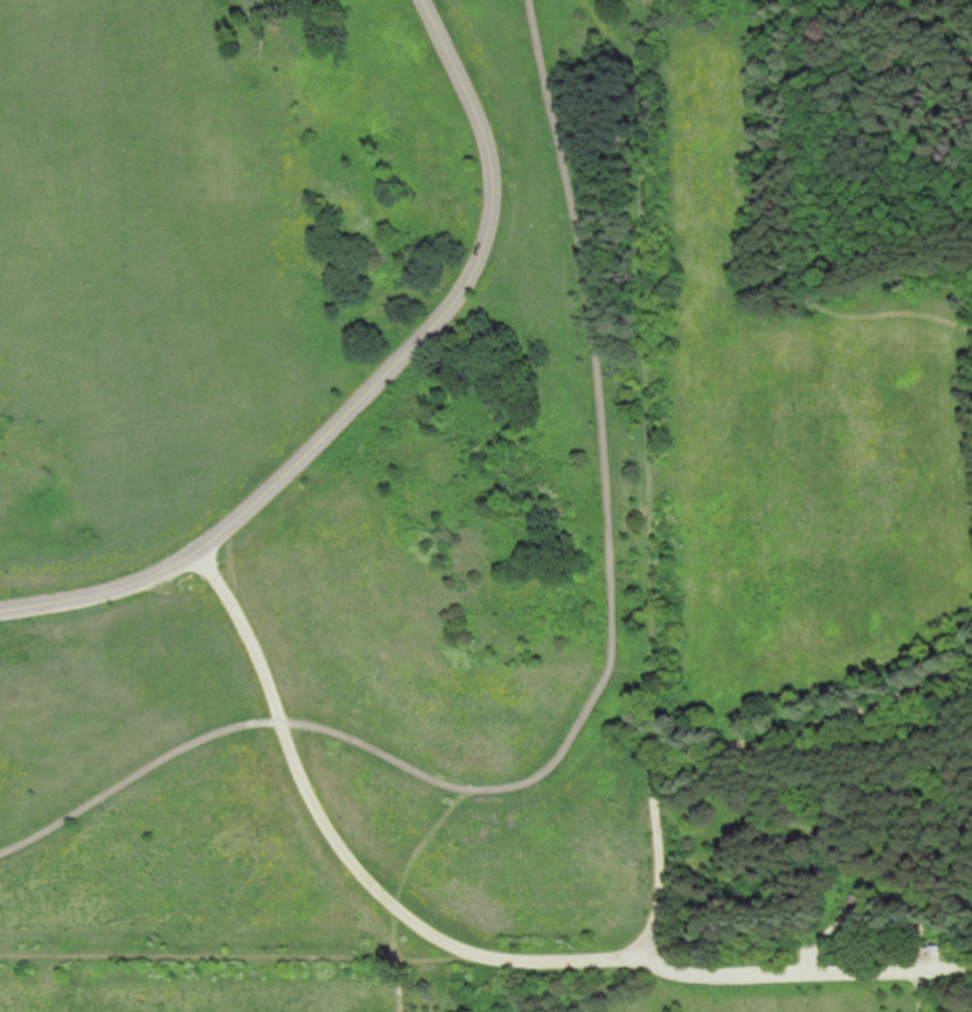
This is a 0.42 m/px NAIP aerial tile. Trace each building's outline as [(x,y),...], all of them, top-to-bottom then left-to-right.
[(851,892),(865,897),(857,918),(844,913),(851,892)]
